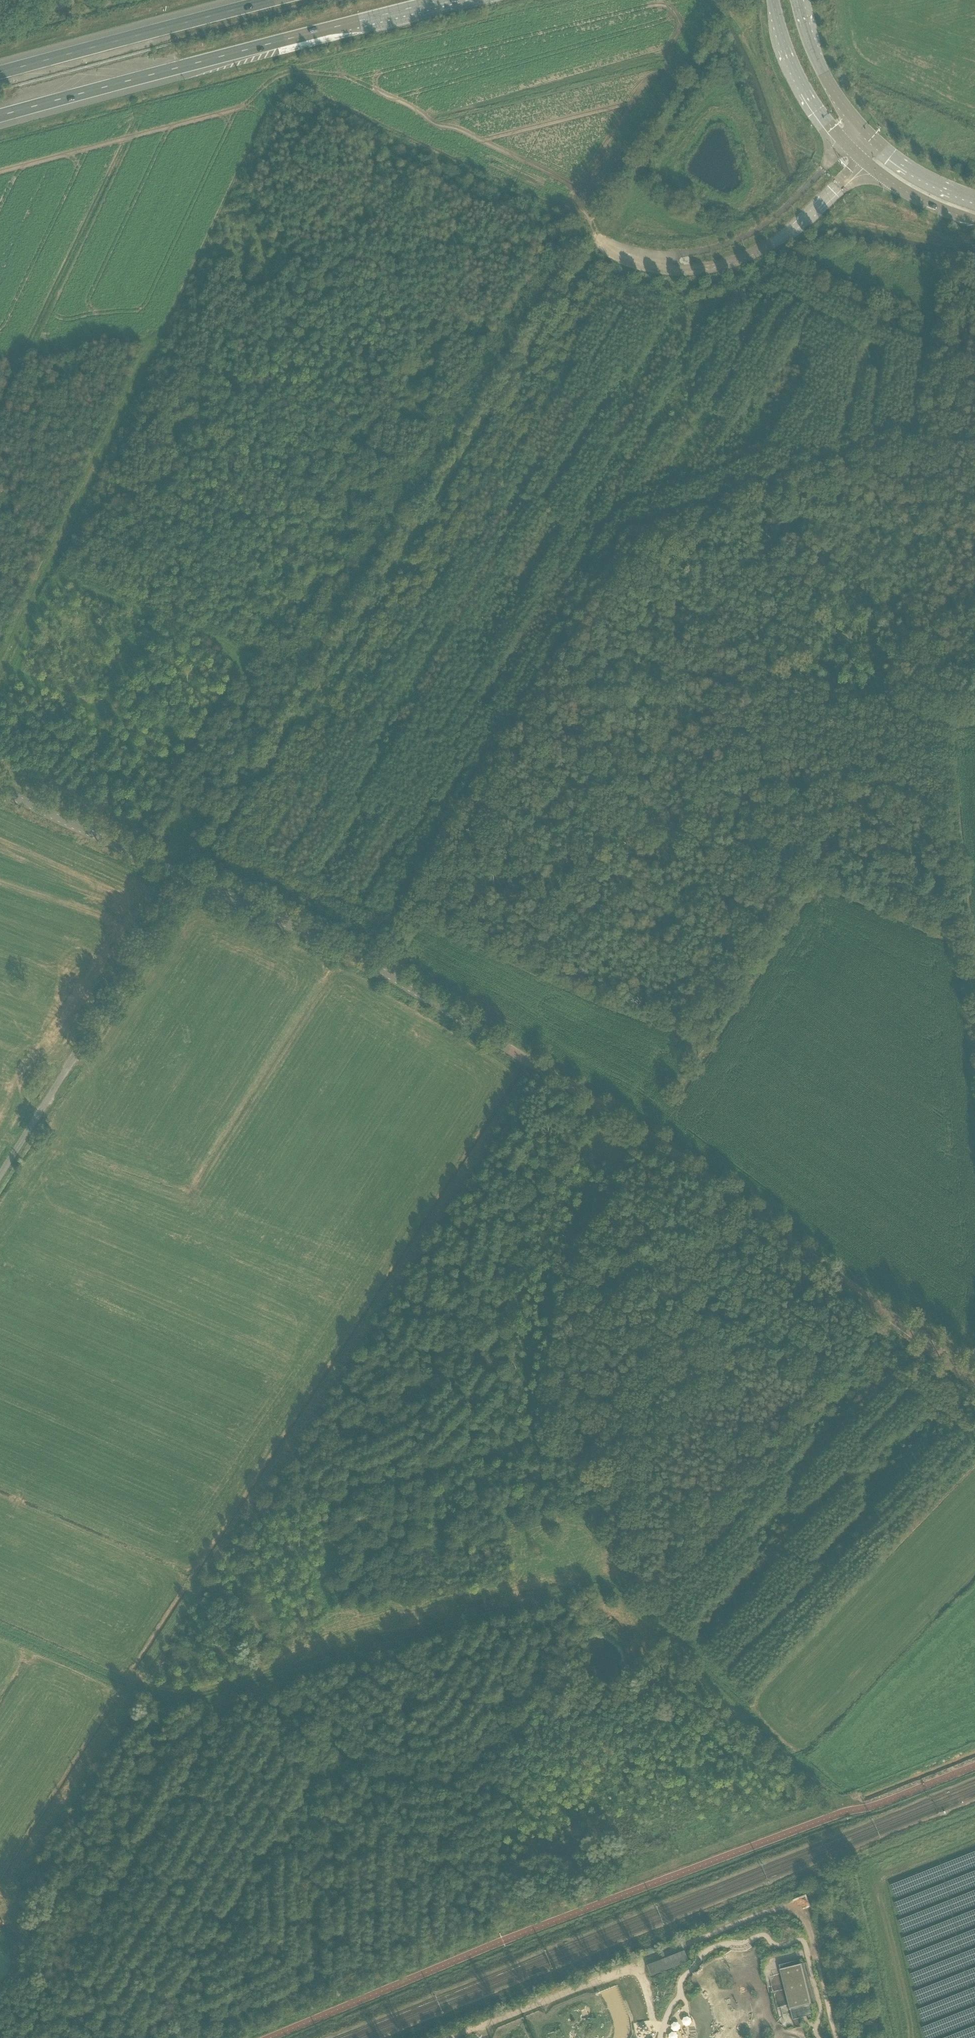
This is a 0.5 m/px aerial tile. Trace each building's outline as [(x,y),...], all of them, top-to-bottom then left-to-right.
[(688,1961),(685,1953),(684,1951),(647,1966),(650,1972),(651,1976),(668,1970),(688,1961)] [(800,1960),(779,1965),(780,1969),(781,1975),(789,2008),(790,2010),(793,2020),(803,2017),(806,2016),(813,2015),(811,2004),(816,2003),(806,1963),(801,1964),(800,1960)] [(651,1976),(650,1972),(621,1983),(631,2009),(661,1998),(676,1992),(668,1970),(651,1976)] [(631,2009),(635,2018),(648,2013),(664,2006),(661,1998),(631,2009)] [(674,2015),(675,2025),(685,2024),(684,2015),(674,2015)] [(683,2030),(686,2037),(690,2037),(695,2036),(692,2027),(683,2030)]
